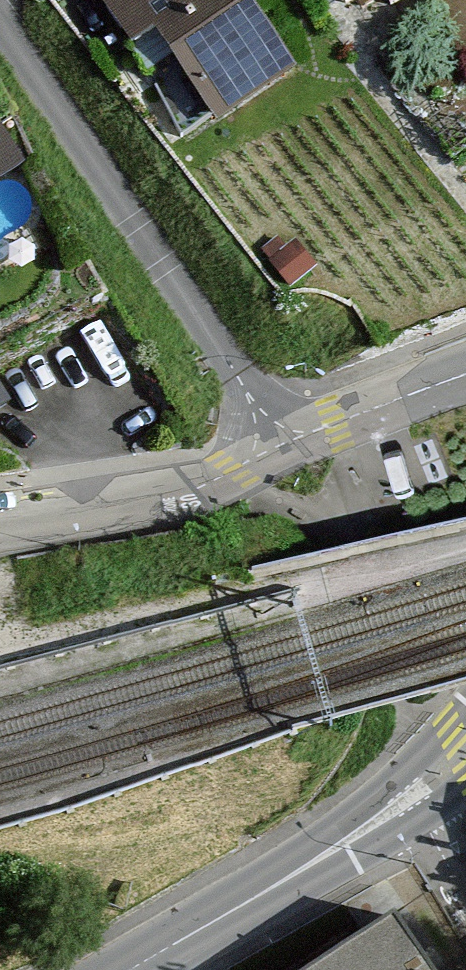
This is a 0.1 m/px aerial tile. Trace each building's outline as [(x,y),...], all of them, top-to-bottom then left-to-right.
[(135,51),(127,57),(188,149),(298,78),(247,0),(102,0),(135,51)] [(356,15),(383,0),(347,0),(356,15)] [(43,152),(21,109),(0,119),(0,174),(43,152)] [(282,245),(267,257),(296,295),(321,275),(300,248),(290,255),(282,245)] [(335,969),(428,969),(400,928),(335,969)]
